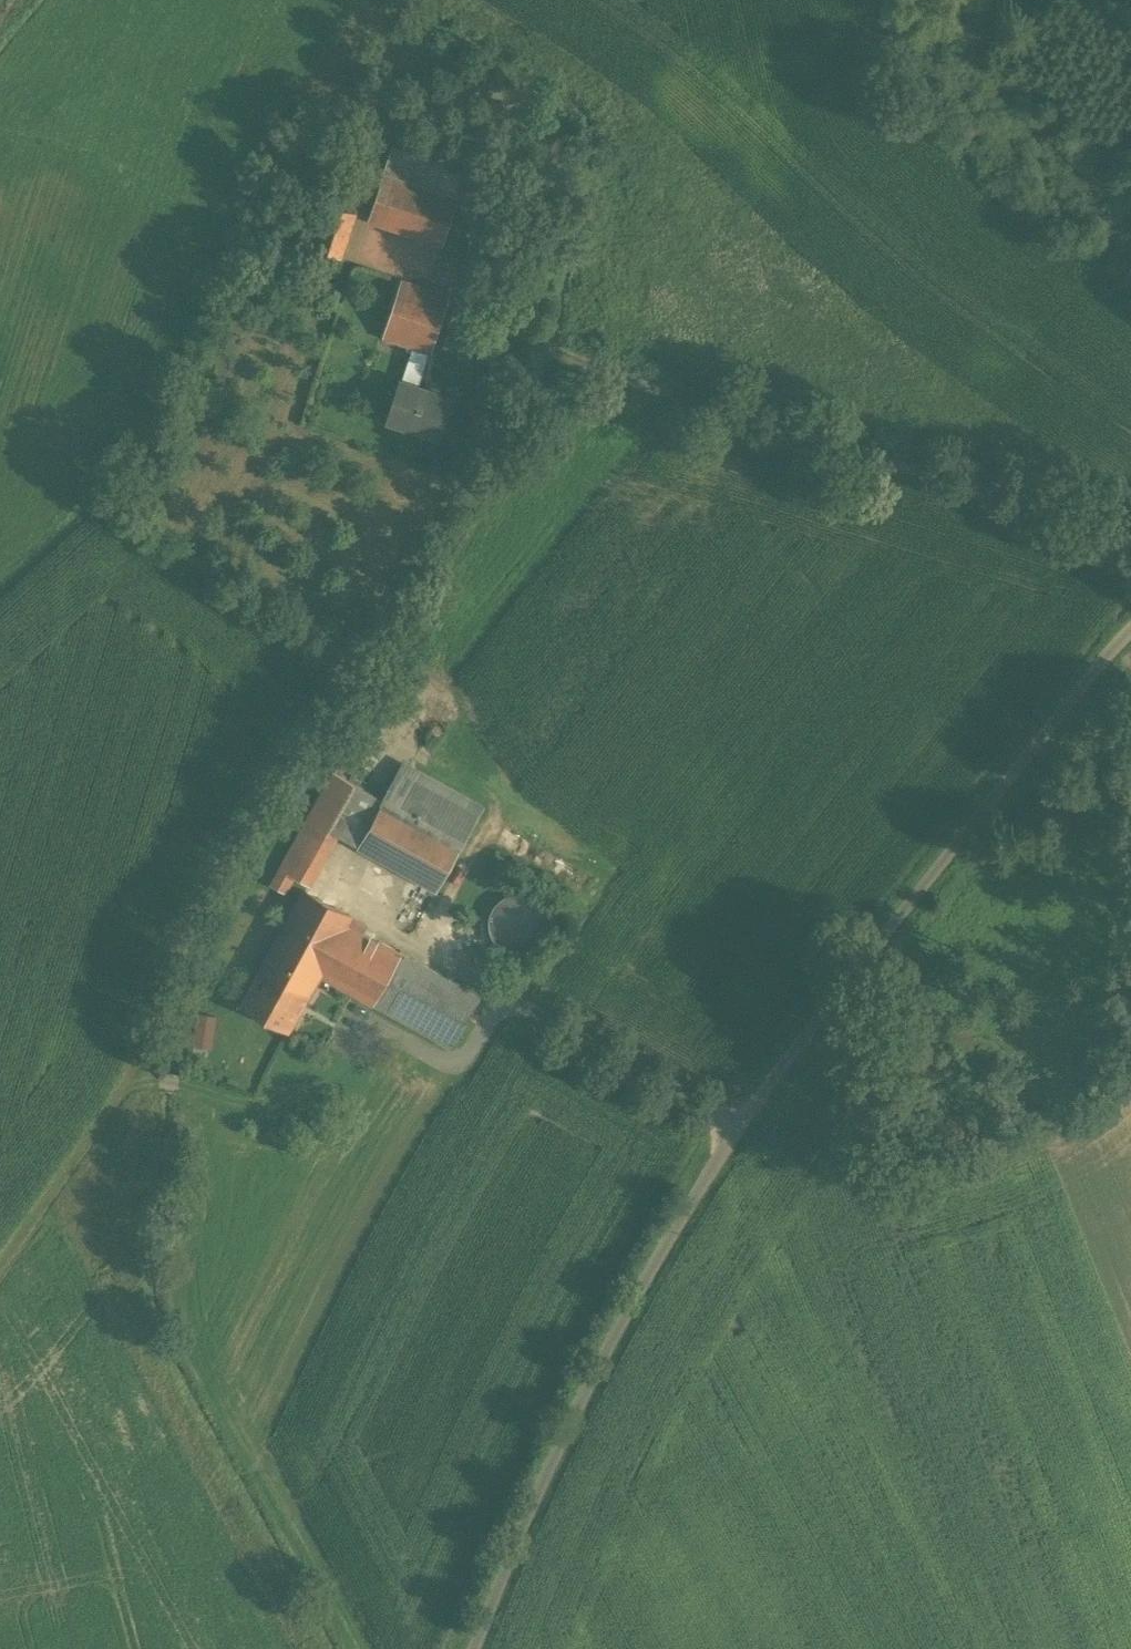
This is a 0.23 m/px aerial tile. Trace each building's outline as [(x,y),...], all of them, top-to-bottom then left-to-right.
[(390,151),(384,173),(457,197),(465,175),(390,151)] [(457,197),(384,173),(368,218),(442,244),(457,197)] [(355,211),(320,199),(304,243),(339,256),(355,211)] [(372,333),(410,346),(429,352),(449,294),(390,274),(372,333)] [(418,385),(429,352),(410,346),(386,419),(440,437),(454,397),(418,385)] [(482,807),(403,763),(384,799),(358,846),(436,889),(482,807)] [(384,799),(333,771),(271,884),(284,891),(293,875),(308,883),(336,833),(358,846),(384,799)] [(542,866),(588,885),(594,869),(548,851),(542,866)] [(305,889),(280,934),(297,943),(293,949),(323,966),(347,924),(351,915),(305,889)] [(547,933),(549,922),(547,910),(540,901),(530,894),(518,892),(507,895),(497,901),(491,911),(489,923),(491,934),(498,944),(508,950),(519,952),(531,950),(541,943),(547,933)] [(323,966),(320,972),(374,1002),(401,954),(347,924),(323,966)] [(297,943),(280,934),(242,1004),(288,1029),(320,972),(323,966),(293,949),(297,943)] [(479,997),(401,954),(374,1002),(374,1003),(452,1046),(479,997)]
